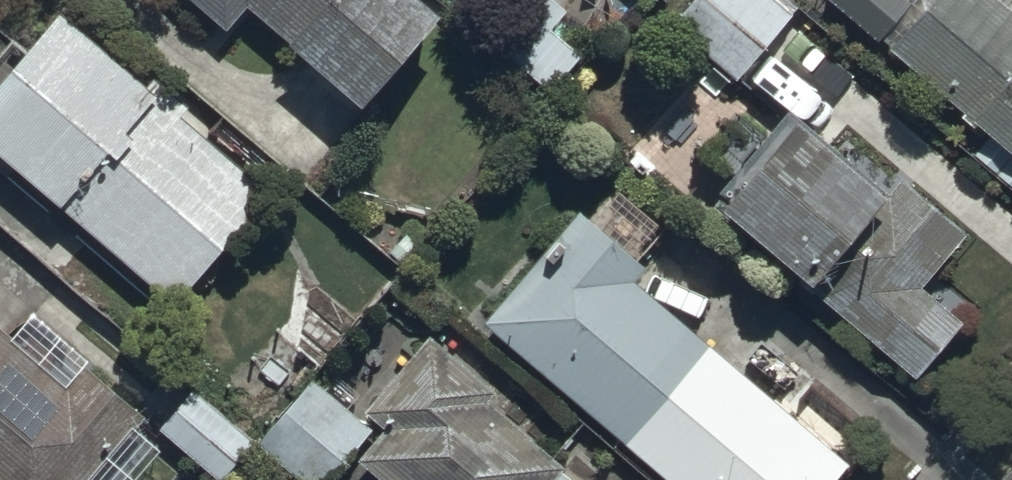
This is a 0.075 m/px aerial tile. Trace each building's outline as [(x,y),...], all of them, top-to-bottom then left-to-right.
[(432,0),(200,0),(231,26),(249,4),(368,103),(445,10),(432,0)] [(581,52),(552,28),(567,10),(555,0),(508,0),(482,31),(552,88),(581,52)] [(788,0),(690,0),(673,19),(718,59),(697,83),(715,100),(797,8),(788,0)] [(882,38),(910,2),(908,0),(833,0),(882,38)] [(889,46),(994,134),(974,157),(1011,190),(1011,0),(929,0),(889,46)] [(0,80),(0,150),(180,301),(271,193),(181,117),(190,107),(154,77),(148,85),(59,11),(0,80)] [(791,114),(715,206),(917,373),(961,320),(922,287),(967,233),(899,177),(886,193),(791,114)] [(487,321),(669,479),(838,479),(854,462),(637,281),(647,268),(579,211),(487,321)] [(162,454),(132,425),(140,414),(32,316),(13,338),(0,327),(0,479),(139,479),(162,454)] [(360,458),(386,479),(571,479),(562,473),(566,469),(489,400),(496,392),(433,335),(367,409),(387,427),(360,458)] [(372,427),(310,377),(267,429),(329,479),(372,427)] [(156,433),(206,479),(223,479),(253,448),(194,392),(156,433)]
